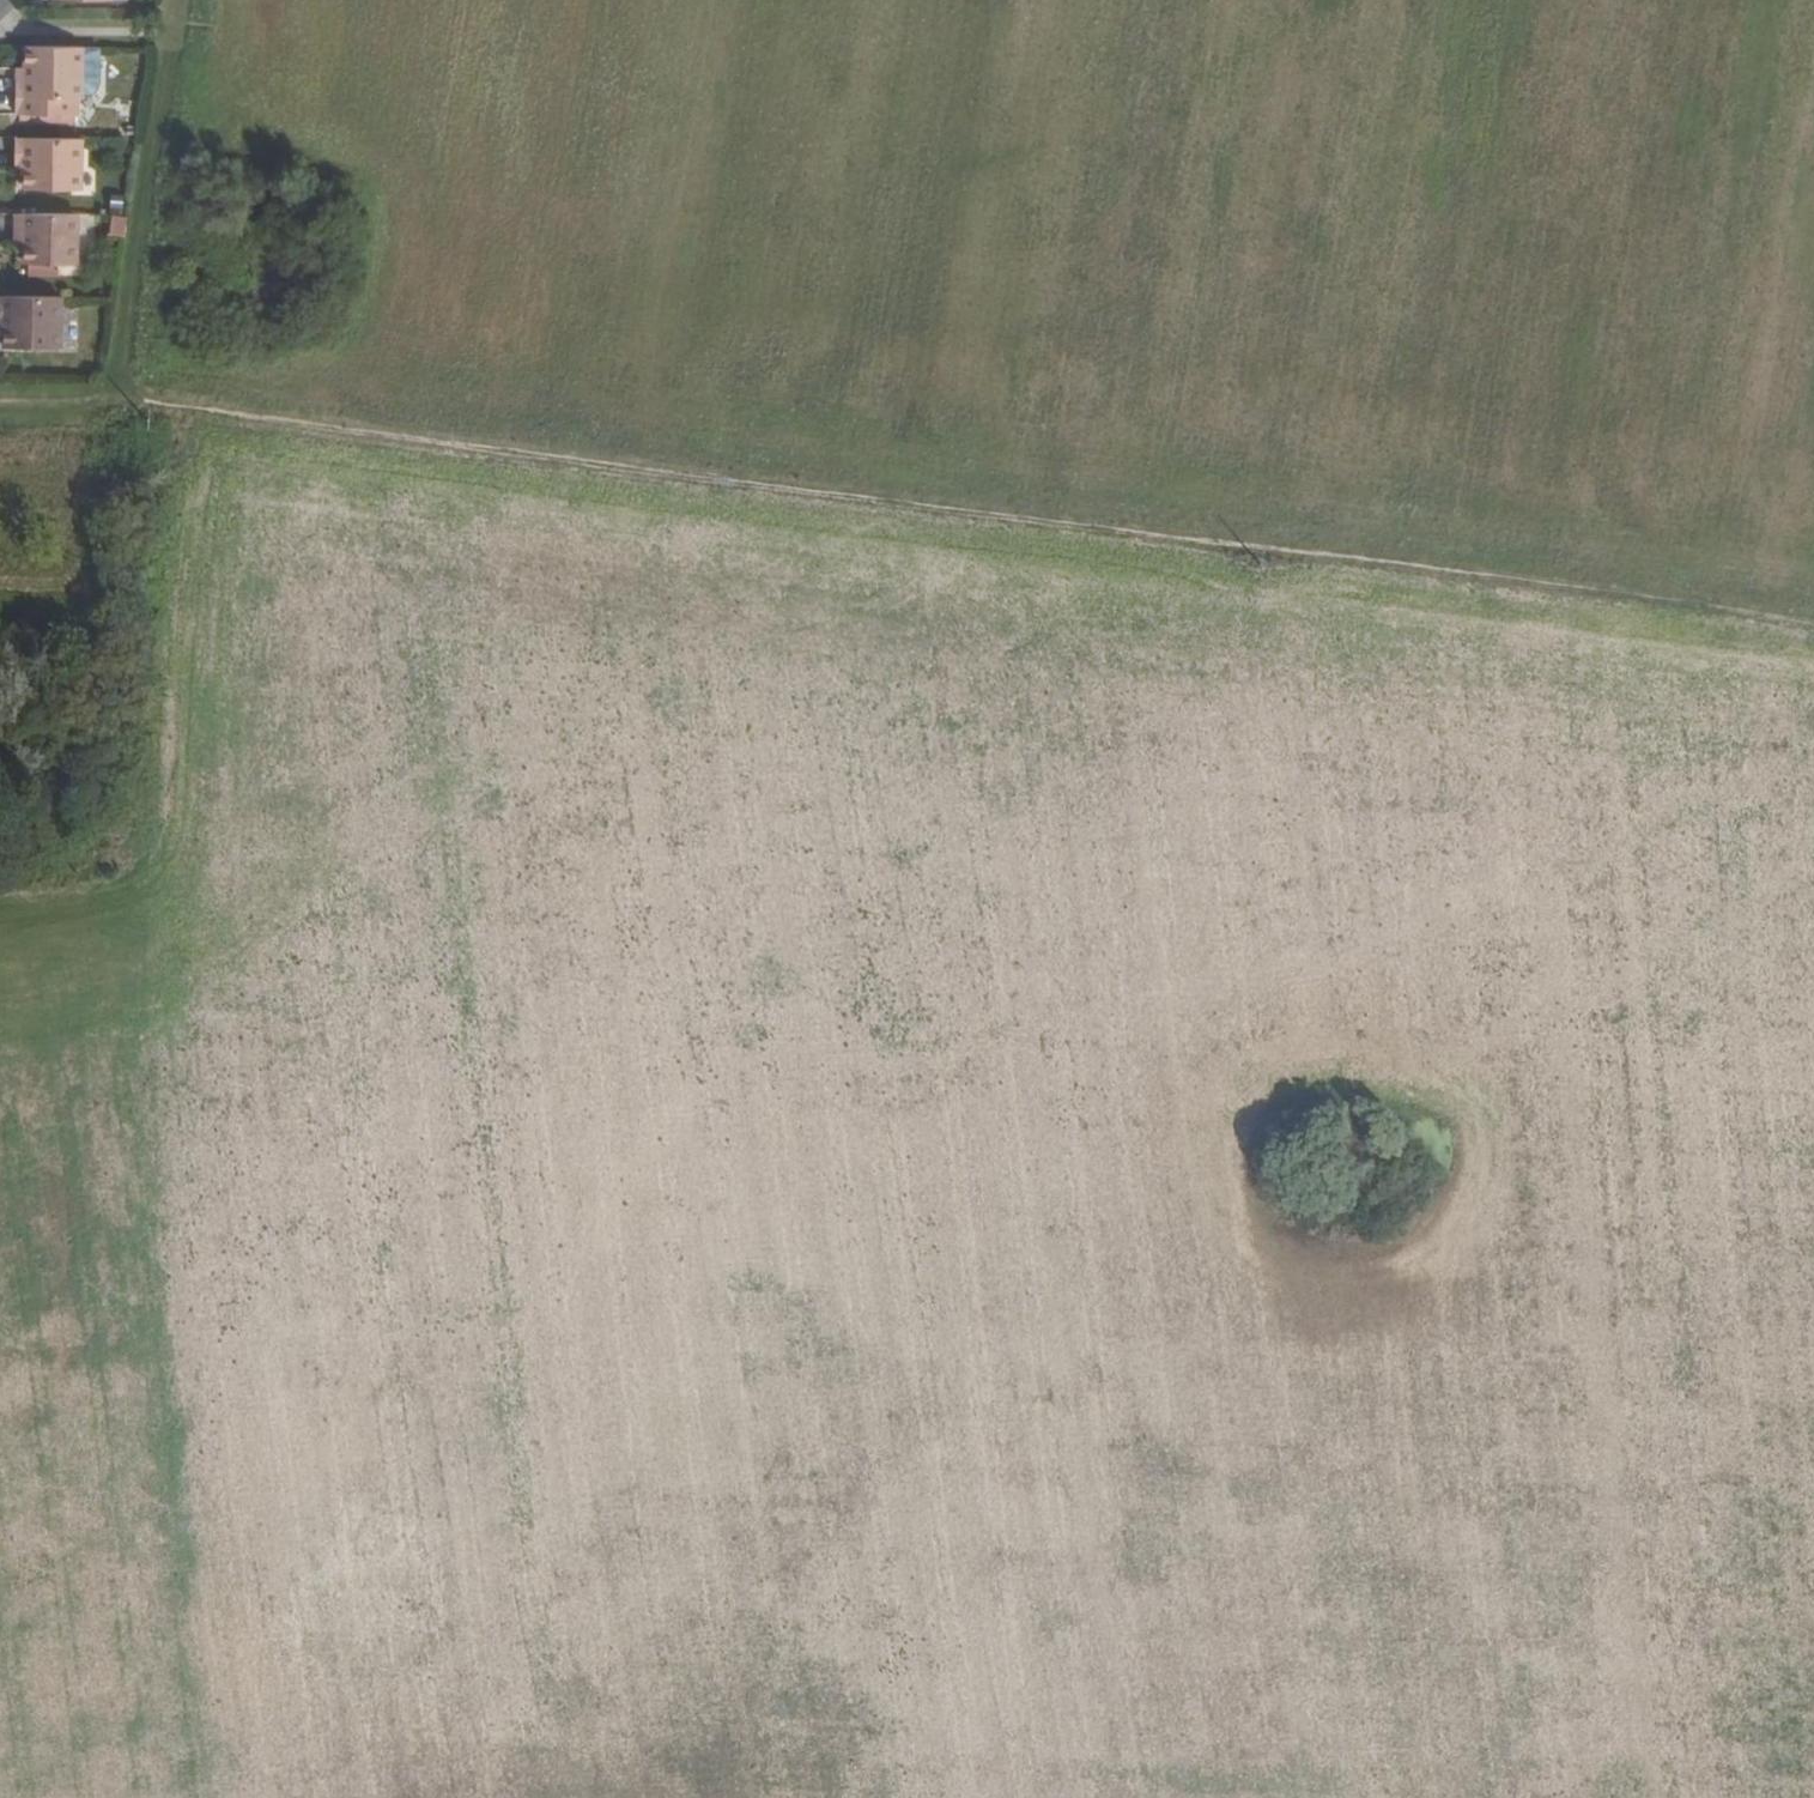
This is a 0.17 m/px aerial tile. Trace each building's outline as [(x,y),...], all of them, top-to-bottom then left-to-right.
[(82,98),(82,87),(83,49),(83,47),(26,46),(26,68),(26,78),(17,78),(16,114),(20,114),(33,114),(58,114),(58,122),(75,123),(75,114),(79,114),(79,98),(82,98)] [(100,82),(100,49),(83,49),(82,87),(95,87),(100,82)] [(26,68),(17,68),(17,78),(26,78),(26,68)] [(58,122),(58,114),(33,114),(20,114),(20,121),(33,120),(33,123),(58,122)] [(81,139),(16,138),(15,158),(24,158),(24,168),(24,189),(80,190),(81,139)] [(24,158),(15,158),(15,168),(24,168),(24,158)] [(112,191),(109,208),(124,210),(126,193),(112,191)] [(77,264),(78,214),(15,213),(15,233),(25,233),(26,243),(25,263),(77,264)] [(126,218),(112,217),(109,234),(124,236),(126,218)] [(25,233),(15,233),(14,243),(26,243),(25,233)] [(0,296),(0,316),(4,316),(4,326),(4,347),(60,348),(61,297),(0,296)]
